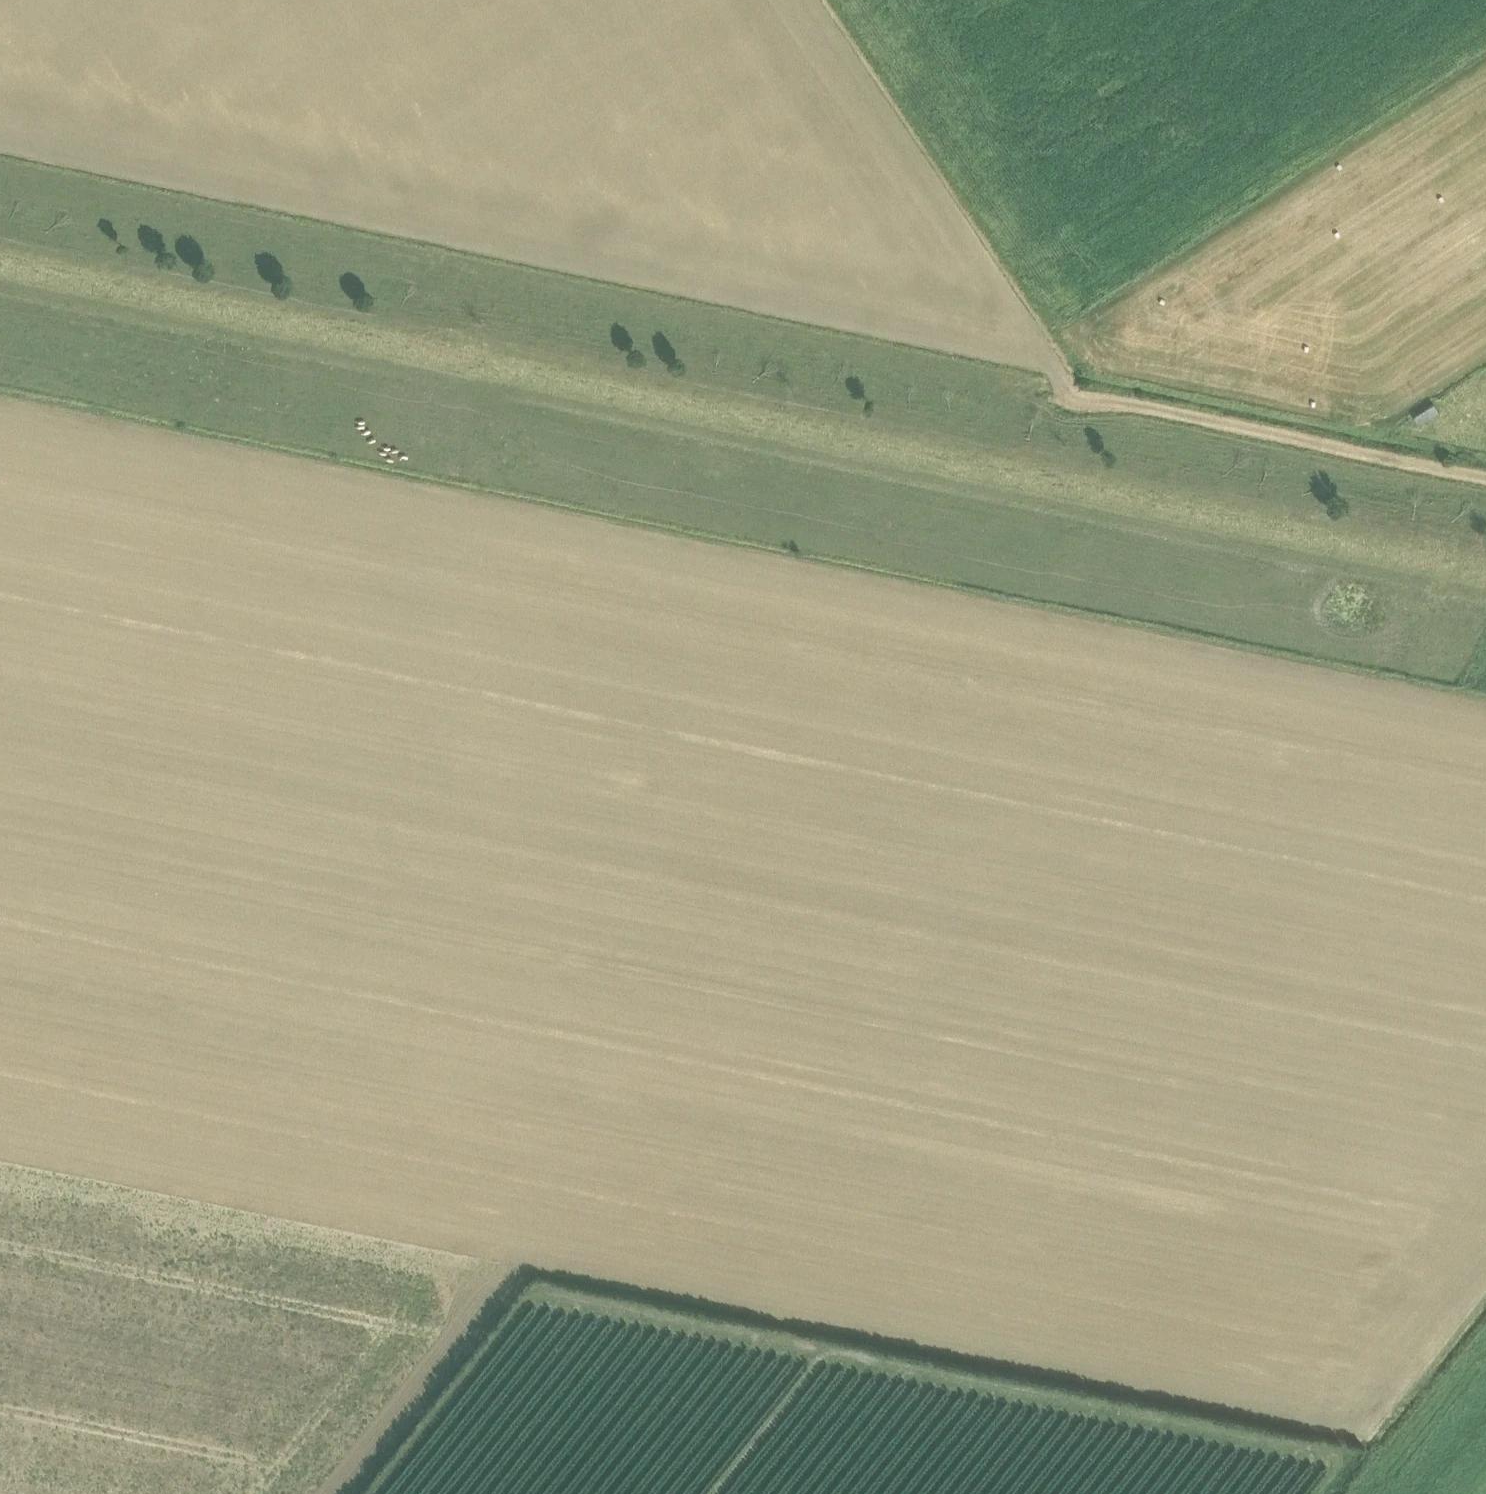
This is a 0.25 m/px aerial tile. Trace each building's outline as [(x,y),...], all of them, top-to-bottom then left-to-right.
[(1413,426),(1430,411),(1423,402),(1405,417),(1413,426)]
